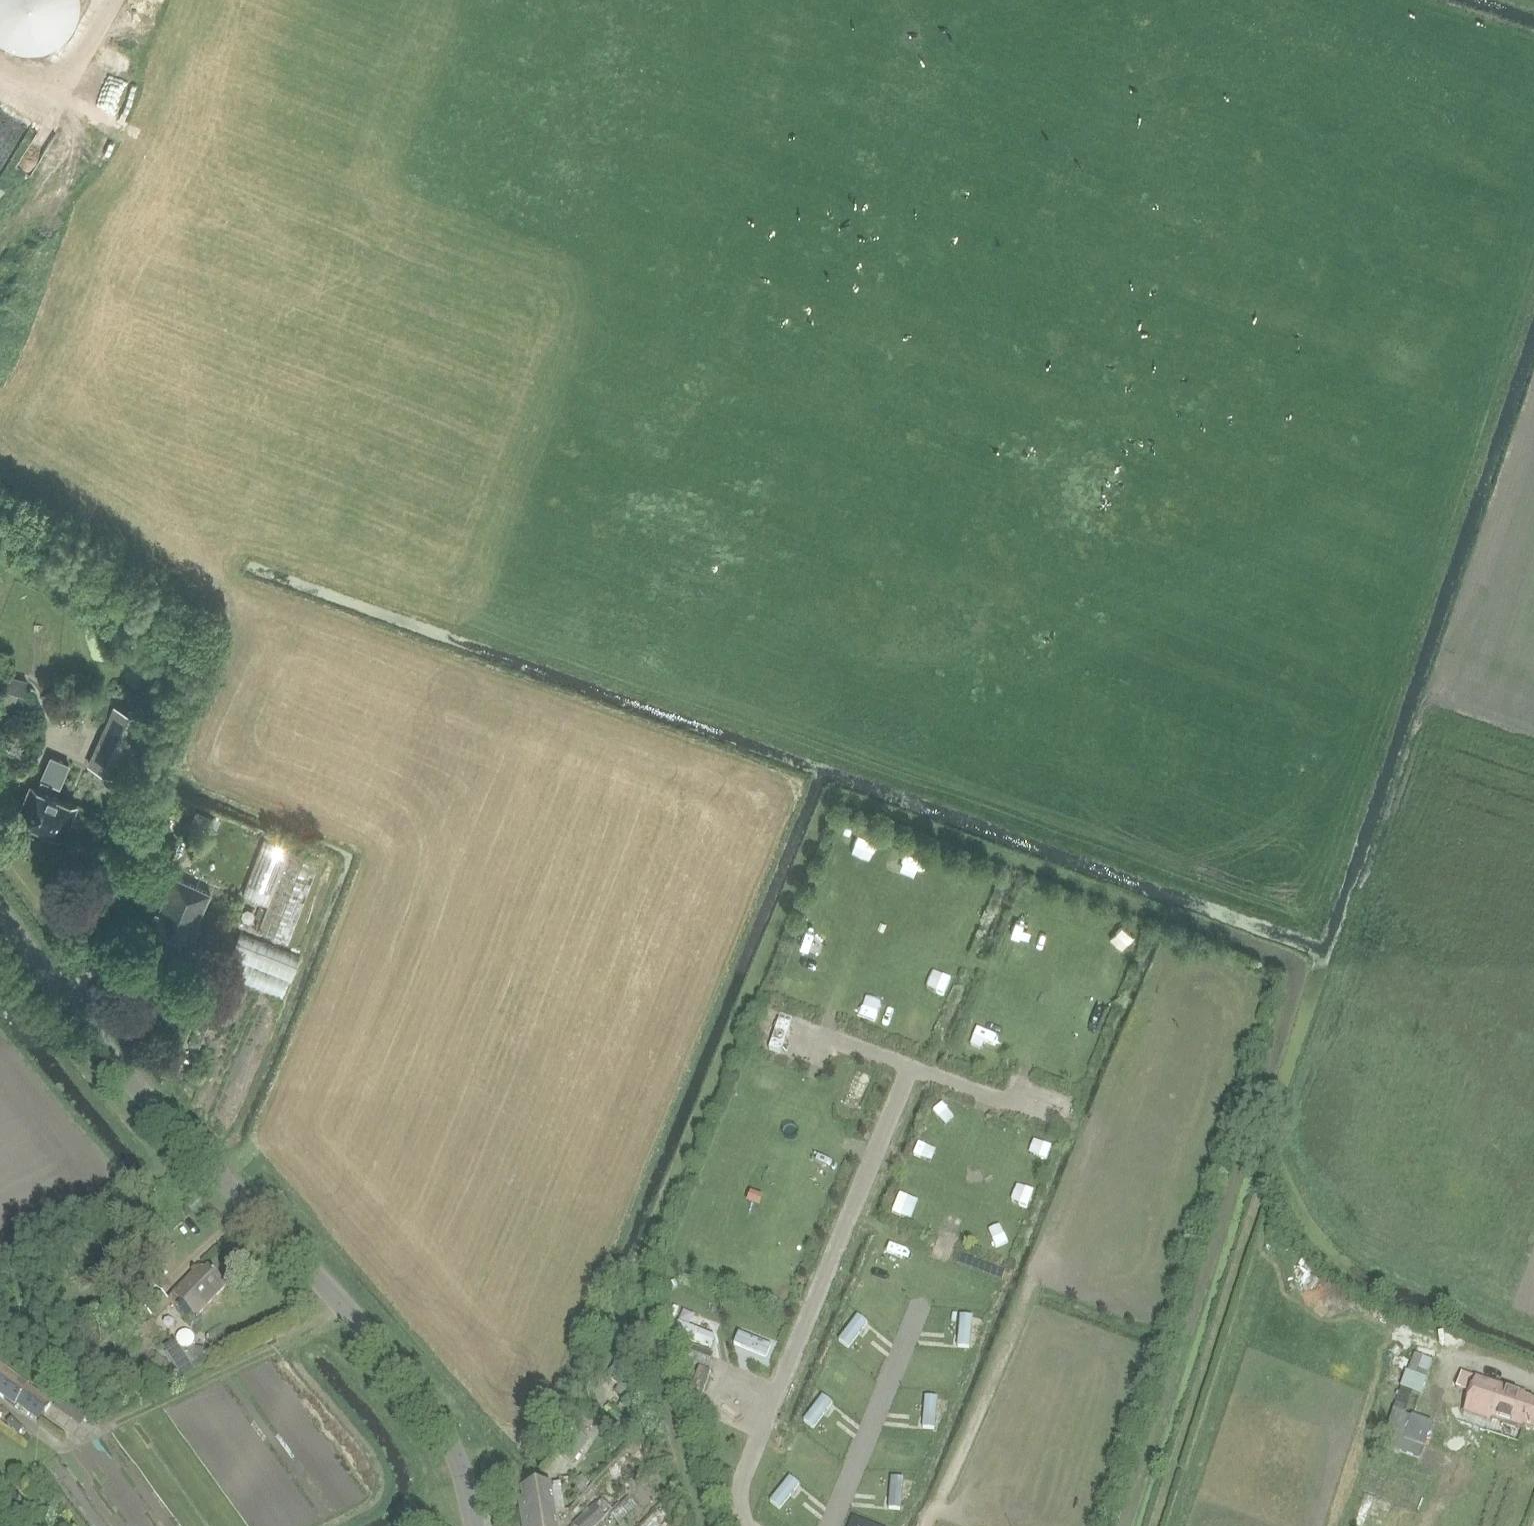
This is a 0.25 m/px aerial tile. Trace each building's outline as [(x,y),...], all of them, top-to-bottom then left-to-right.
[(41,47),(78,32),(77,0),(0,0),(0,49),(41,47)] [(193,643),(185,642),(184,654),(192,655),(193,643)] [(5,682),(0,705),(19,709),(25,687),(5,682)] [(82,761),(105,771),(100,782),(125,793),(155,718),(108,699),(82,761)] [(19,815),(39,824),(41,828),(46,831),(49,829),(65,835),(77,806),(51,794),(54,786),(59,788),(71,760),(53,752),(38,789),(31,786),(19,815)] [(181,842),(157,832),(149,850),(173,861),(181,842)] [(287,946),(322,861),(266,839),(244,895),(269,905),(258,934),(287,946)] [(157,911),(146,934),(186,952),(197,929),(194,928),(210,894),(175,877),(159,912),(157,911)] [(302,958),(241,935),(232,959),(293,982),(302,958)] [(791,1020),(779,1016),(769,1046),(782,1050),(791,1020)] [(846,1103),(864,1107),(872,1071),(854,1067),(846,1103)] [(226,1287),(208,1269),(204,1273),(199,1268),(172,1295),(196,1318),(226,1287)] [(675,1281),(669,1285),(673,1290),(678,1287),(675,1281)] [(168,1300),(157,1290),(140,1306),(151,1317),(168,1300)] [(960,1316),(958,1348),(970,1349),(973,1317),(960,1316)] [(858,1317),(839,1342),(848,1349),(867,1324),(858,1317)] [(679,1323),(675,1334),(710,1349),(715,1338),(679,1323)] [(738,1334),(734,1345),(766,1358),(770,1346),(738,1334)] [(693,1347),(687,1361),(708,1369),(713,1355),(693,1347)] [(1427,1379),(1433,1361),(1413,1354),(1406,1372),(1427,1379)] [(0,1366),(0,1396),(15,1407),(18,1403),(41,1420),(53,1403),(0,1366)] [(697,1407),(711,1373),(699,1368),(685,1402),(697,1407)] [(618,1394),(611,1405),(625,1414),(631,1405),(640,1412),(645,1405),(635,1399),(639,1393),(609,1372),(602,1382),(618,1394)] [(1533,1431),(1533,1402),(1532,1401),(1532,1399),(1524,1396),(1525,1394),(1461,1373),(1456,1389),(1469,1394),(1463,1412),(1491,1421),(1492,1419),(1522,1429),(1523,1427),(1533,1431)] [(822,1397),(804,1422),(813,1429),(832,1404),(822,1397)] [(937,1399),(925,1398),(923,1429),(934,1430),(937,1399)] [(1432,1421),(1394,1408),(1393,1411),(1392,1411),(1379,1446),(1449,1470),(1453,1457),(1423,1447),(1432,1421)] [(12,1418),(7,1424),(18,1436),(24,1430),(12,1418)] [(576,1461),(590,1441),(575,1431),(561,1451),(576,1461)] [(576,1479),(571,1484),(581,1494),(586,1489),(585,1488),(589,1484),(581,1476),(577,1480),(576,1479)] [(770,1502),(779,1510),(799,1485),(790,1478),(770,1502)] [(891,1478),(889,1509),(901,1510),(903,1479),(891,1478)] [(554,1481),(555,1507),(565,1507),(564,1480),(554,1481)] [(520,1512),(521,1518),(555,1513),(551,1485),(522,1490),(523,1499),(519,1500),(521,1512),(520,1512)] [(575,1525),(576,1525),(598,1525),(617,1507),(607,1498),(598,1508),(595,1505),(575,1525)] [(555,1513),(521,1518),(522,1524),(523,1525),(557,1525),(555,1513)]
